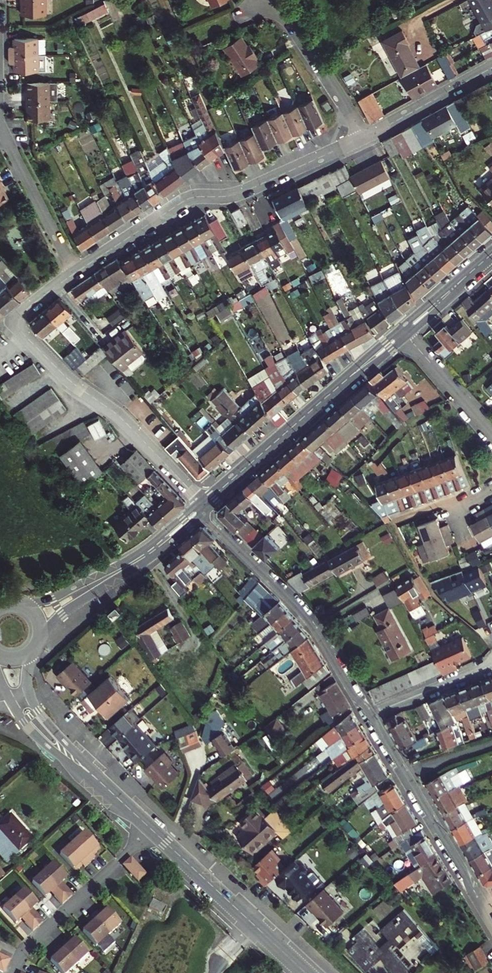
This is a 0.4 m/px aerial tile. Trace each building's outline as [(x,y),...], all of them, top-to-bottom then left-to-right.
[(22,2),(23,2),(24,15),(47,15),(47,0),(22,0),(22,2)] [(491,0),(471,0),(486,30),(491,27),(491,3),(491,0)] [(77,15),(81,24),(111,11),(106,2),(77,15)] [(486,30),(480,33),(485,43),(487,42),(491,39),(491,27),(486,30)] [(407,41),(401,30),(381,41),(400,76),(418,67),(405,43),(407,41)] [(247,49),(238,35),(220,47),(239,76),(257,64),(253,58),(255,56),(249,47),(247,49)] [(10,55),(40,55),(40,38),(16,39),(16,46),(12,46),(10,48),(10,55)] [(442,54),(435,57),(442,68),(448,64),(451,63),(445,52),(442,54)] [(47,54),(40,55),(10,55),(10,62),(12,64),(16,64),(16,71),(40,71),(48,71),(47,54)] [(418,67),(400,76),(412,98),(435,85),(428,74),(431,73),(425,63),(418,67)] [(448,64),(442,68),(448,78),(454,74),(448,64)] [(431,73),(428,74),(435,85),(437,84),(431,73)] [(58,82),(28,82),(28,94),(26,94),(26,101),(50,101),(58,100),(58,82)] [(364,116),(381,106),(372,92),(356,102),(360,110),(363,113),(364,116)] [(193,100),(197,110),(202,121),(211,141),(220,155),(227,150),(223,143),(222,139),(211,114),(208,108),(203,96),(193,100)] [(312,96),(308,98),(297,102),(307,125),(313,121),(315,125),(324,121),(312,96)] [(331,105),(327,99),(322,102),(326,108),(331,105)] [(50,101),(26,101),(27,108),(29,108),(29,119),(50,119),(50,101)] [(297,102),(287,107),(283,109),(294,135),(303,131),(301,127),(307,125),(297,102)] [(422,118),(422,120),(431,135),(431,136),(456,122),(446,105),(434,112),(422,118)] [(283,109),(279,111),(268,116),(278,138),(284,135),(285,139),(294,135),(283,109)] [(252,123),(253,124),(255,128),(264,149),(273,145),(271,141),(278,138),(268,116),(256,121),(252,123)] [(431,135),(422,120),(415,123),(424,138),(431,135)] [(202,121),(194,127),(197,133),(203,146),(213,160),(220,155),(211,141),(202,121)] [(411,124),(401,130),(413,152),(423,146),(411,124)] [(255,128),(250,130),(239,136),(249,158),(257,155),(258,158),(267,154),(264,149),(255,128)] [(401,130),(391,135),(390,136),(398,150),(402,157),(413,152),(401,130)] [(474,130),(465,135),(469,142),(478,137),(474,130)] [(197,133),(192,136),(199,150),(192,155),(201,168),(213,160),(203,146),(197,133)] [(227,141),(223,143),(227,150),(235,168),(244,164),(243,161),(249,158),(239,136),(227,141)] [(398,150),(390,136),(381,140),(389,155),(398,150)] [(183,152),(188,150),(184,141),(171,145),(174,153),(182,150),(183,152)] [(147,157),(142,146),(132,153),(155,202),(165,195),(166,194),(158,181),(153,171),(151,167),(147,157)] [(126,158),(133,174),(131,176),(146,208),(155,202),(132,153),(126,158)] [(156,165),(151,155),(147,157),(151,167),(156,165)] [(194,174),(201,168),(192,155),(178,166),(187,179),(194,174)] [(153,171),(158,181),(166,194),(187,179),(178,166),(174,157),(153,171)] [(109,161),(119,182),(120,181),(137,214),(146,208),(131,176),(130,174),(125,178),(115,158),(109,161)] [(380,159),(351,174),(353,178),(358,187),(360,192),(389,177),(380,159)] [(351,174),(346,163),(330,171),(337,184),(338,186),(353,178),(351,174)] [(330,171),(330,170),(323,174),(330,188),(337,184),(330,171)] [(330,188),(323,174),(317,177),(323,190),(323,191),(330,188)] [(323,190),(317,177),(305,183),(312,195),(323,190)] [(353,178),(338,186),(342,195),(358,187),(353,178)] [(479,189),(491,205),(491,178),(479,189)] [(120,181),(119,182),(111,187),(120,204),(128,220),(137,214),(120,181)] [(0,183),(0,204),(10,199),(5,189),(7,188),(4,182),(0,183)] [(299,186),(299,187),(305,198),(312,195),(305,183),(299,186)] [(306,201),(305,198),(299,187),(274,200),(281,214),(306,201)] [(110,211),(104,198),(99,201),(113,230),(128,220),(120,204),(110,211)] [(99,201),(95,204),(101,217),(90,224),(98,240),(113,230),(99,201)] [(470,205),(460,214),(483,241),(491,233),(491,232),(478,215),(470,205)] [(248,221),(240,206),(232,211),(240,225),(248,221)] [(491,232),(491,221),(484,210),(478,215),(491,232)] [(436,219),(437,221),(441,229),(465,256),(474,248),(451,221),(447,213),(436,219)] [(451,221),(474,248),(483,241),(460,214),(451,221)] [(195,221),(213,252),(224,246),(206,215),(195,221)] [(84,250),(98,240),(90,224),(81,230),(75,216),(68,220),(84,250)] [(213,252),(195,221),(185,227),(202,258),(211,254),(213,252)] [(280,221),(274,224),(277,230),(267,235),(281,262),(284,261),(281,256),(289,251),(284,243),(290,239),(280,221)] [(437,221),(427,226),(433,236),(456,263),(465,256),(441,229),(437,221)] [(456,263),(433,236),(427,226),(427,224),(416,229),(418,233),(423,244),(447,270),(456,263)] [(202,258),(185,227),(175,233),(192,264),(200,260),(202,258)] [(182,270),(190,265),(192,264),(175,233),(164,238),(182,270)] [(408,238),(415,251),(438,278),(447,270),(423,244),(418,233),(408,238)] [(281,262),(267,235),(257,240),(265,256),(269,262),(275,259),(277,264),(281,262)] [(182,270),(164,238),(154,244),(171,276),(179,271),(182,270)] [(265,256),(257,240),(242,248),(250,264),(265,256)] [(171,276),(154,244),(144,250),(162,281),(169,277),(171,276)] [(215,256),(226,250),(224,246),(213,252),(214,255),(215,256)] [(242,248),(229,254),(227,255),(235,272),(244,267),(250,264),(242,248)] [(162,281),(144,250),(134,256),(150,284),(152,287),(162,281)] [(438,278),(415,251),(406,258),(407,259),(429,285),(438,278)] [(150,284),(134,256),(123,262),(146,301),(151,298),(156,295),(152,287),(148,289),(146,286),(150,284)] [(270,265),(269,262),(265,256),(250,264),(254,273),(259,270),(270,265)] [(429,285),(407,259),(400,264),(416,296),(429,285)] [(97,273),(106,287),(107,286),(108,287),(110,290),(107,293),(109,295),(112,293),(113,294),(133,281),(121,263),(120,261),(117,260),(97,273)] [(254,273),(250,264),(244,267),(255,288),(260,284),(258,279),(254,273)] [(384,282),(392,299),(401,312),(417,300),(415,297),(401,269),(384,282)] [(263,276),(259,270),(254,273),(258,279),(263,276)] [(79,285),(69,291),(80,304),(106,287),(97,273),(79,285)] [(11,277),(6,281),(9,284),(24,300),(32,292),(20,277),(15,281),(11,277)] [(1,291),(16,307),(24,300),(9,284),(5,288),(0,282),(0,289),(1,291)] [(372,291),(380,308),(389,321),(401,312),(392,299),(384,282),(372,291)] [(491,305),(491,293),(488,289),(473,302),(469,297),(462,303),(474,321),(491,305)] [(8,313),(16,307),(1,291),(0,292),(0,304),(8,313)] [(165,308),(156,295),(151,298),(159,311),(165,308)] [(61,297),(46,310),(58,325),(73,312),(61,297)] [(207,310),(211,317),(218,313),(222,320),(234,313),(226,299),(207,310)] [(389,321),(380,308),(366,318),(375,332),(389,321)] [(116,325),(129,316),(124,309),(112,319),(116,325)] [(58,325),(46,310),(32,322),(44,338),(58,325)] [(325,315),(332,327),(324,332),(337,356),(349,349),(341,335),(330,313),(325,315)] [(353,315),(348,319),(353,330),(360,343),(373,336),(366,321),(359,325),(353,315)] [(447,358),(455,351),(453,348),(474,331),(462,317),(450,326),(448,324),(439,332),(443,337),(436,344),(447,358)] [(342,322),(347,332),(341,335),(349,349),(360,343),(353,330),(348,319),(342,322)] [(127,328),(119,335),(121,338),(107,350),(109,353),(126,371),(132,366),(130,363),(143,351),(145,349),(127,328)] [(315,348),(316,349),(319,347),(327,361),(337,356),(324,332),(316,337),(315,334),(309,337),(315,348)] [(107,350),(103,345),(88,357),(76,368),(82,375),(109,353),(107,350)] [(76,368),(88,357),(82,350),(67,362),(74,369),(76,368)] [(130,363),(132,366),(135,369),(148,357),(143,351),(130,363)] [(297,358),(294,353),(287,356),(296,371),(298,369),(298,366),(295,360),(297,358)] [(287,403),(298,394),(288,382),(277,362),(274,356),(262,363),(269,375),(277,390),(287,403)] [(296,371),(287,356),(277,362),(288,382),(298,394),(306,388),(297,374),(296,371)] [(328,371),(320,356),(310,364),(318,379),(328,371)] [(301,361),(304,368),(297,374),(306,388),(318,379),(310,364),(307,357),(301,361)] [(204,362),(202,358),(198,361),(192,365),(195,369),(204,362)] [(32,363),(26,367),(33,378),(39,374),(32,363)] [(33,378),(26,367),(21,370),(28,381),(33,378)] [(409,381),(397,368),(387,377),(397,389),(404,397),(411,390),(412,389),(415,387),(414,386),(408,391),(404,387),(409,381)] [(28,381),(21,370),(15,373),(22,385),(28,381)] [(393,392),(397,389),(387,377),(383,372),(382,371),(372,380),(398,410),(399,411),(404,406),(393,392)] [(22,385),(15,373),(10,376),(17,388),(22,385)] [(17,388),(10,376),(4,379),(11,391),(17,388)] [(4,379),(0,382),(0,386),(5,394),(11,391),(4,379)] [(414,386),(412,384),(409,381),(404,387),(408,391),(414,386)] [(377,397),(380,401),(380,404),(386,411),(392,406),(370,382),(356,394),(366,407),(377,397)] [(279,425),(285,420),(278,410),(287,403),(277,390),(272,393),(265,384),(261,387),(263,390),(259,394),(273,414),(279,425)] [(273,414),(259,394),(258,392),(242,406),(225,387),(217,393),(253,432),(273,414)] [(215,422),(238,446),(253,432),(217,393),(213,388),(205,395),(210,400),(212,398),(225,413),(222,416),(208,402),(202,407),(215,422)] [(60,400),(53,389),(47,393),(54,404),(60,400)] [(54,404),(47,393),(42,396),(48,407),(54,404)] [(356,394),(343,405),(362,427),(375,417),(366,407),(356,394)] [(48,407),(42,396),(36,400),(42,411),(48,407)] [(414,404),(417,413),(431,408),(428,399),(414,404)] [(42,411),(36,400),(31,403),(37,414),(42,411)] [(67,411),(60,400),(54,404),(61,415),(67,411)] [(37,414),(31,403),(25,406),(32,417),(37,414)] [(61,415),(54,404),(48,407),(55,418),(61,415)] [(343,405),(330,416),(347,436),(356,429),(360,434),(364,430),(362,427),(343,405)] [(32,417),(25,406),(19,410),(26,421),(32,417)] [(55,418),(48,407),(42,411),(49,422),(55,418)] [(26,421),(19,410),(13,413),(20,424),(26,421)] [(49,422),(42,411),(37,414),(44,425),(49,422)] [(44,425),(37,414),(32,417),(38,429),(44,425)] [(403,422),(396,414),(392,417),(399,426),(403,422)] [(334,461),(321,446),(329,438),(336,448),(342,443),(348,438),(347,436),(330,416),(306,437),(329,464),(330,465),(331,464),(334,461)] [(38,429),(32,417),(26,421),(33,432),(38,429)] [(91,423),(97,437),(108,433),(102,418),(91,423)] [(33,432),(26,421),(20,424),(27,436),(33,432)] [(221,438),(201,455),(213,468),(238,446),(215,422),(207,429),(216,437),(219,434),(221,438)] [(91,435),(86,423),(80,426),(85,438),(91,435)] [(85,438),(80,426),(74,429),(79,441),(85,438)] [(79,441),(74,429),(68,432),(73,443),(79,441)] [(387,444),(375,431),(370,435),(382,449),(387,444)] [(73,443),(68,432),(62,434),(67,446),(73,443)] [(203,477),(213,468),(201,455),(181,433),(166,447),(172,453),(179,447),(184,453),(180,455),(199,476),(203,477)] [(67,446),(62,434),(56,437),(61,448),(67,446)] [(61,448),(56,437),(50,440),(55,451),(61,448)] [(325,468),(329,464),(306,437),(293,449),(309,467),(313,472),(316,470),(311,465),(312,463),(308,459),(306,460),(305,459),(312,453),(325,468)] [(375,445),(368,437),(364,440),(371,448),(375,445)] [(55,451),(50,440),(44,443),(49,454),(55,451)] [(49,454),(44,443),(39,445),(43,456),(49,454)] [(58,457),(55,454),(45,462),(69,494),(104,470),(78,444),(58,457)] [(127,469),(141,456),(132,447),(118,461),(127,469)] [(309,467),(293,449),(281,459),(298,477),(300,480),(305,487),(317,476),(313,472),(309,467)] [(471,484),(458,453),(446,457),(458,489),(471,484)] [(127,469),(140,483),(147,476),(154,470),(141,456),(127,469)] [(458,489),(446,457),(435,462),(447,493),(458,489)] [(288,502),(294,496),(284,485),(292,478),(302,490),(305,487),(300,480),(298,477),(281,459),(264,474),(281,494),(288,502)] [(447,493),(435,462),(424,466),(436,498),(447,493)] [(412,470),(425,502),(436,498),(424,466),(412,470)] [(353,477),(358,472),(355,469),(350,473),(353,477)] [(154,470),(147,476),(165,496),(158,502),(142,485),(139,488),(145,493),(170,519),(182,508),(185,506),(185,501),(154,470)] [(425,502),(412,470),(402,474),(414,506),(425,502)] [(272,494),(276,498),(281,494),(264,474),(254,482),(264,492),(272,494)] [(414,506),(402,474),(390,479),(403,510),(414,506)] [(390,479),(378,483),(390,515),(403,510),(390,479)] [(254,482),(248,487),(258,498),(282,523),(287,518),(280,510),(278,512),(277,511),(275,513),(273,510),(278,506),(264,492),(254,482)] [(243,510),(258,498),(248,487),(224,508),(223,513),(257,547),(268,536),(243,510)] [(133,499),(132,499),(137,505),(149,518),(159,528),(170,519),(145,493),(138,499),(135,496),(133,499)] [(142,524),(149,518),(137,505),(113,524),(125,539),(143,524),(142,524)] [(473,525),(479,535),(485,546),(491,542),(491,520),(485,508),(477,513),(481,520),(473,525)] [(452,533),(449,524),(441,527),(438,519),(421,525),(427,542),(452,533)] [(206,527),(201,527),(190,536),(214,563),(220,570),(228,563),(211,544),(217,538),(206,527)] [(434,560),(451,554),(448,545),(455,543),(452,533),(427,542),(421,545),(427,561),(433,559),(434,560)] [(268,536),(257,547),(271,560),(283,547),(270,534),(268,536)] [(190,536),(181,545),(185,550),(192,558),(198,554),(210,567),(214,563),(190,536)] [(339,573),(372,554),(364,540),(331,559),(337,570),(339,573)] [(192,558),(185,550),(167,566),(178,579),(171,585),(181,597),(188,591),(184,586),(194,578),(199,583),(207,576),(192,558)] [(302,590),(337,570),(331,559),(300,577),(298,573),(289,578),(302,590)] [(484,565),(467,573),(466,570),(460,572),(462,578),(455,581),(453,575),(436,581),(442,587),(445,586),(450,597),(453,596),(455,600),(475,591),(491,584),(484,565)] [(379,574),(367,581),(371,589),(384,581),(379,574)] [(412,610),(422,604),(417,594),(430,586),(421,576),(415,579),(413,574),(397,584),(412,610)] [(246,599),(260,581),(254,575),(239,592),(246,599)] [(253,608),(271,592),(260,581),(246,599),(245,599),(253,608)] [(280,601),(271,592),(253,608),(261,616),(265,613),(280,601)] [(261,634),(287,610),(280,601),(265,613),(268,617),(256,628),(261,634)] [(118,606),(115,609),(111,613),(116,617),(122,612),(118,606)] [(377,629),(389,651),(408,642),(390,607),(376,614),(383,626),(377,629)] [(136,628),(142,638),(139,640),(150,660),(162,653),(150,633),(174,619),(168,608),(136,628)] [(268,642),(295,619),(287,610),(261,634),(268,642)] [(275,650),(302,628),(295,619),(268,642),(275,650)] [(181,622),(172,627),(176,633),(173,635),(174,637),(173,638),(177,643),(190,636),(181,622)] [(310,637),(302,628),(275,650),(282,659),(293,651),(310,637)] [(434,649),(448,672),(461,666),(458,660),(473,652),(463,633),(434,649)] [(310,637),(293,651),(304,668),(291,679),(296,687),(305,680),(309,677),(325,665),(326,663),(310,637)] [(408,642),(389,651),(393,658),(412,649),(408,642)] [(444,673),(438,660),(435,662),(440,675),(444,673)] [(70,686),(78,694),(92,682),(73,661),(57,676),(62,682),(65,680),(70,686)] [(440,675),(435,662),(429,664),(434,677),(440,675)] [(429,664),(423,667),(428,680),(434,677),(429,664)] [(310,688),(330,672),(325,665),(309,677),(305,680),(310,688)] [(423,667),(415,670),(420,683),(428,680),(423,667)] [(415,670),(408,673),(413,686),(420,683),(415,670)] [(413,686),(408,673),(401,676),(407,689),(413,686)] [(109,676),(80,702),(90,713),(96,708),(99,706),(108,716),(109,717),(129,699),(109,676)] [(401,676),(394,679),(400,692),(407,689),(401,676)] [(484,680),(491,703),(491,677),(484,680)] [(394,679),(387,682),(393,695),(400,692),(394,679)] [(484,680),(472,685),(479,705),(486,702),(491,719),(491,703),(484,680)] [(350,707),(334,682),(322,691),(331,707),(321,715),(328,725),(337,718),(336,716),(348,708),(350,707)] [(393,695),(387,682),(380,685),(386,698),(393,695)] [(380,685),(373,688),(379,701),(386,698),(380,685)] [(479,705),(472,685),(459,690),(467,710),(473,707),(477,719),(483,717),(479,705)] [(467,710),(459,690),(446,695),(457,717),(458,718),(462,717),(470,738),(476,736),(468,714),(467,710)] [(457,717),(446,695),(432,701),(444,725),(457,717)] [(425,703),(419,705),(417,706),(424,718),(432,714),(425,703)] [(99,706),(96,708),(106,718),(108,716),(99,706)] [(110,726),(120,736),(141,717),(132,706),(110,726)] [(403,747),(415,741),(419,738),(405,713),(403,710),(399,712),(388,718),(387,719),(403,747)] [(480,735),(472,712),(468,714),(476,736),(480,735)] [(331,745),(358,724),(351,713),(325,734),(331,745)] [(279,715),(267,724),(276,739),(288,730),(279,715)] [(205,738),(208,742),(212,739),(222,755),(234,747),(215,719),(207,725),(206,730),(208,734),(205,738)] [(438,730),(444,748),(458,743),(454,728),(460,725),(459,721),(458,719),(438,730)] [(127,750),(138,762),(157,745),(137,722),(120,736),(130,748),(127,750)] [(338,756),(364,735),(358,724),(331,745),(338,756)] [(198,738),(194,729),(185,733),(191,747),(201,743),(199,738),(198,738)] [(191,747),(185,733),(176,737),(182,751),(191,747)] [(419,738),(415,741),(418,746),(429,740),(427,734),(419,738)] [(344,767),(371,745),(364,735),(338,756),(344,767)] [(361,761),(376,753),(371,745),(344,767),(340,770),(323,782),(329,791),(364,765),(361,761)] [(237,751),(227,758),(236,771),(224,779),(221,775),(212,781),(215,785),(210,789),(212,793),(216,799),(222,796),(248,779),(253,775),(237,751)] [(145,770),(152,776),(153,775),(157,778),(157,779),(157,780),(157,781),(164,788),(180,773),(171,764),(173,761),(164,752),(145,770)] [(364,765),(364,766),(359,771),(369,788),(363,794),(367,799),(378,788),(375,783),(389,775),(376,753),(361,761),(364,765)] [(454,767),(427,782),(436,798),(452,789),(446,779),(457,773),(454,767)] [(192,796),(203,800),(212,793),(210,789),(200,774),(192,796)] [(365,800),(369,806),(376,803),(378,807),(376,808),(383,820),(391,813),(406,804),(394,784),(381,792),(378,788),(367,799),(365,800)] [(460,803),(452,789),(436,798),(445,812),(460,803)] [(203,800),(207,806),(216,799),(212,793),(203,800)] [(469,794),(461,798),(463,802),(471,797),(469,794)] [(285,806),(281,800),(276,804),(280,810),(285,806)] [(469,818),(460,803),(445,812),(453,827),(469,818)] [(417,821),(406,804),(391,813),(401,830),(395,834),(399,841),(413,832),(409,825),(417,821)] [(279,812),(276,807),(264,816),(256,806),(237,823),(242,828),(236,834),(254,854),(277,835),(282,840),(292,831),(279,812)] [(12,814),(0,825),(0,830),(19,852),(34,839),(12,814)] [(478,834),(469,818),(453,827),(463,843),(478,834)] [(361,836),(347,820),(342,824),(356,840),(361,836)] [(463,843),(471,858),(487,849),(491,847),(491,836),(488,830),(480,833),(478,834),(463,843)] [(423,831),(407,841),(414,851),(409,854),(417,868),(437,855),(423,831)] [(82,833),(70,844),(87,863),(93,858),(91,856),(94,853),(92,851),(96,848),(82,833)] [(70,844),(58,855),(71,870),(74,867),(76,869),(80,866),(82,868),(87,863),(70,844)] [(277,878),(280,876),(291,867),(284,859),(285,857),(275,846),(255,864),(266,875),(261,879),(268,887),(277,878)] [(491,866),(491,858),(487,849),(471,858),(480,873),(491,866)] [(400,879),(402,884),(420,872),(433,892),(453,880),(437,855),(417,868),(400,879)] [(139,881),(148,873),(133,856),(124,864),(139,881)] [(280,876),(277,878),(288,890),(290,888),(302,901),(318,886),(307,874),(309,873),(309,870),(306,866),(303,866),(301,868),(296,862),(291,867),(280,876)] [(52,863),(41,873),(65,900),(71,895),(63,887),(60,886),(58,884),(65,878),(52,863)] [(485,882),(490,885),(491,885),(491,866),(480,873),(485,882)] [(41,873),(30,883),(43,898),(50,891),(52,894),(52,897),(60,905),(65,900),(41,873)] [(23,890),(12,900),(36,927),(42,922),(34,913),(31,913),(29,910),(36,904),(23,890)] [(325,890),(308,906),(315,913),(316,912),(330,927),(346,912),(325,890)] [(387,916),(395,904),(384,897),(377,909),(387,916)] [(169,906),(154,898),(150,906),(166,913),(169,906)] [(12,900),(1,910),(14,924),(21,918),(23,920),(23,923),(30,932),(36,927),(12,900)] [(397,906),(388,914),(392,918),(401,910),(397,906)] [(94,912),(88,917),(106,936),(118,925),(105,910),(102,913),(99,911),(96,914),(94,912)] [(418,927),(403,910),(381,931),(388,940),(380,948),(364,930),(354,939),(358,944),(348,953),(367,972),(368,972),(378,963),(374,959),(378,956),(381,960),(393,972),(412,972),(392,951),(389,948),(392,945),(395,948),(401,943),(397,939),(401,935),(404,939),(409,935),(406,930),(409,927),(414,931),(418,927)] [(106,936),(88,917),(83,922),(85,924),(81,927),(83,929),(80,932),(93,947),(106,936)] [(62,941),(56,946),(74,965),(86,954),(73,939),(69,942),(67,940),(64,943),(62,941)] [(56,946),(51,951),(53,953),(49,956),(51,958),(48,961),(58,972),(65,972),(74,965),(56,946)] [(489,961),(480,946),(467,953),(477,969),(489,961)] [(5,966),(8,960),(0,955),(0,964),(5,966)]
